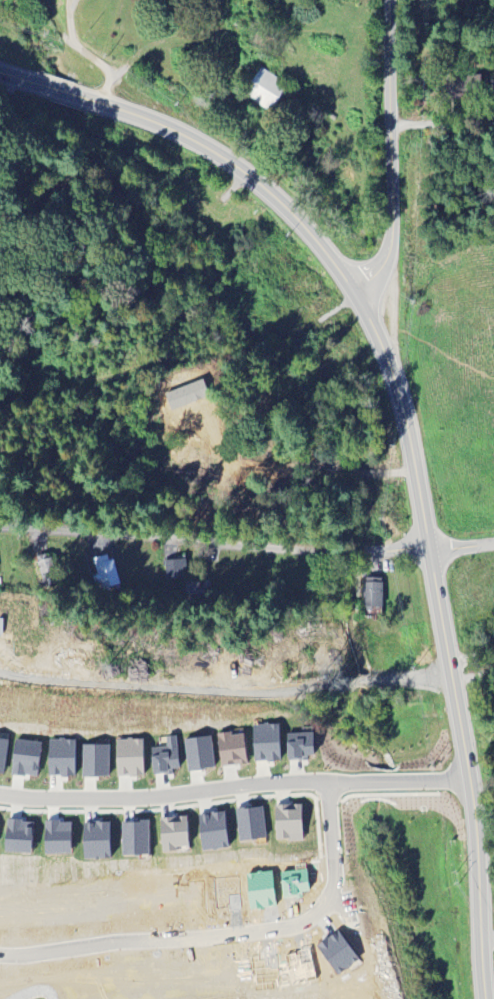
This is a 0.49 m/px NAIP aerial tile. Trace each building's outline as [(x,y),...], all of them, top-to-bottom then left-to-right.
[(278,88),(282,82),(260,69),(243,96),(271,113),(284,92),(278,88)] [(36,558),(43,588),(58,584),(51,555),(36,558)] [(119,587),(113,555),(93,559),(100,591),(119,587)] [(182,581),(182,561),(165,562),(165,581),(182,581)] [(364,609),(383,609),(382,579),(363,580),(364,609)] [(206,583),(186,584),(186,601),(206,600),(206,583)] [(253,763),(280,762),(279,726),(252,727),(253,763)] [(247,765),(242,736),(231,738),(230,733),(215,736),(221,769),(247,765)] [(314,760),(314,735),(287,736),(287,761),(314,760)] [(213,770),(210,739),(183,741),(186,773),(213,770)] [(74,778),(75,742),(48,741),(47,777),(74,778)] [(115,741),(116,778),(143,777),(142,741),(115,741)] [(81,779),(108,778),(107,745),(80,746),(81,779)] [(171,770),(178,770),(178,748),(151,749),(151,776),(171,775),(171,770)] [(276,841),(291,841),(291,836),(304,836),(302,805),(275,806),(276,841)] [(263,808),(235,810),(238,843),(266,841),(263,808)] [(225,814),(198,817),(202,853),(229,850),(225,814)] [(176,849),(188,848),(187,818),(160,819),(162,854),(176,854),(176,849)] [(32,826),(22,825),(22,821),(7,821),(5,854),(31,854),(32,826)] [(149,857),(148,823),(122,824),(123,858),(149,857)] [(111,860),(110,825),(84,825),(84,861),(111,860)]
